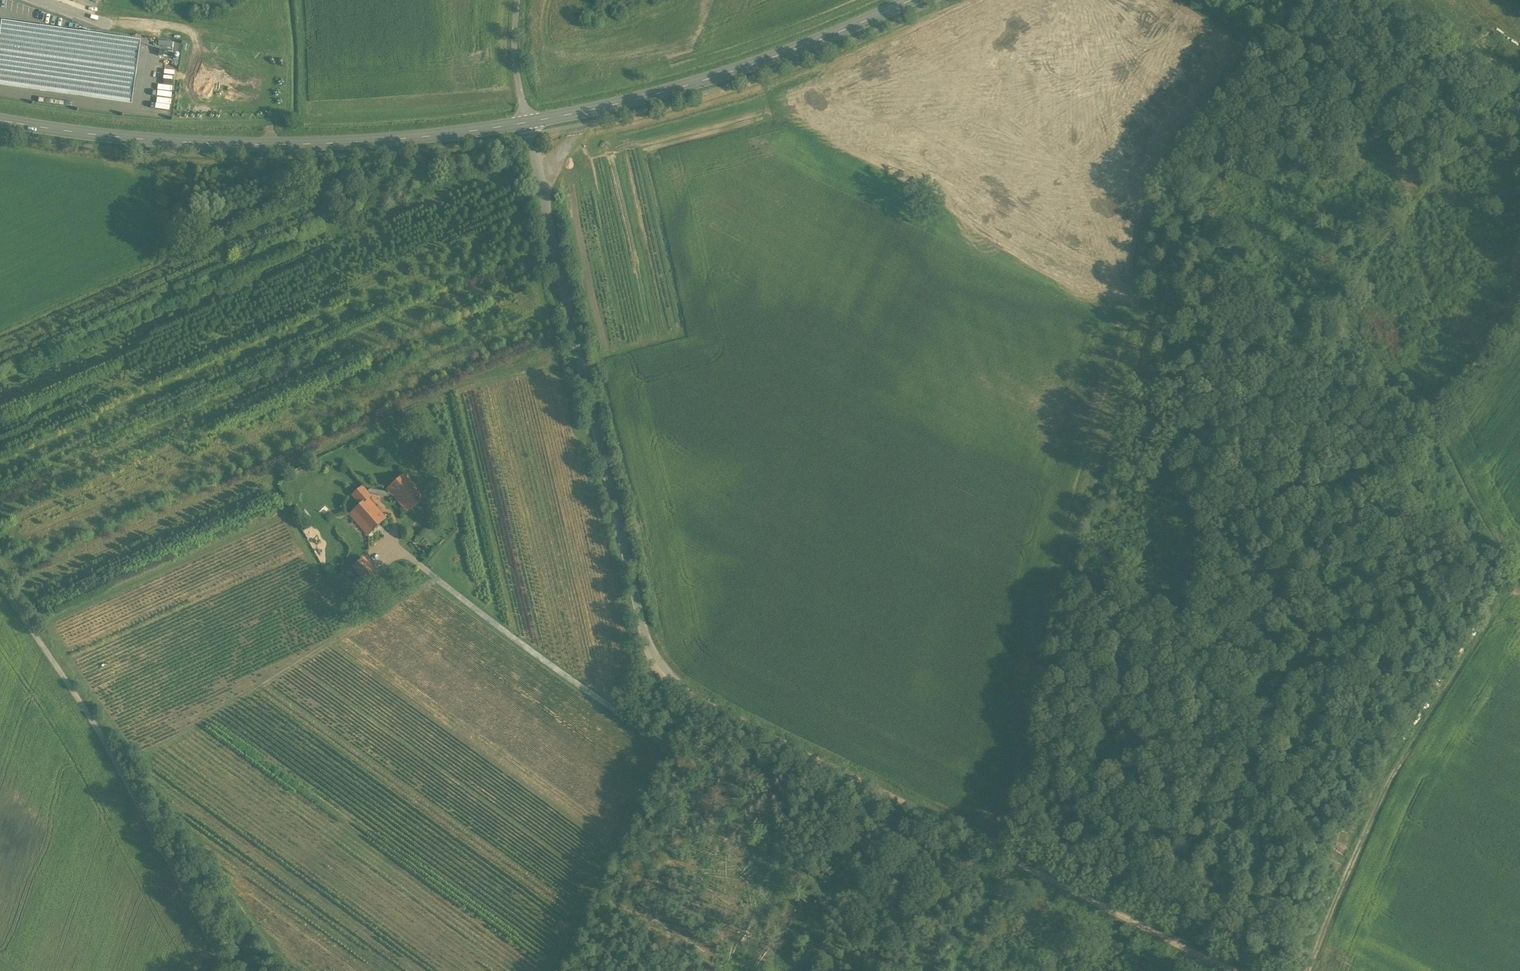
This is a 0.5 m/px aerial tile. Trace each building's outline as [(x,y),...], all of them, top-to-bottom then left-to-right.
[(1,23),(0,31),(0,87),(131,106),(140,42),(1,23)] [(173,52),(159,50),(158,56),(172,58),(173,52)] [(424,492),(406,471),(388,488),(406,508),(424,492)] [(372,492),(363,483),(351,495),(359,503),(349,511),(369,532),(387,515),(368,496),(372,492)] [(361,554),(350,567),(366,580),(376,568),(361,554)]
